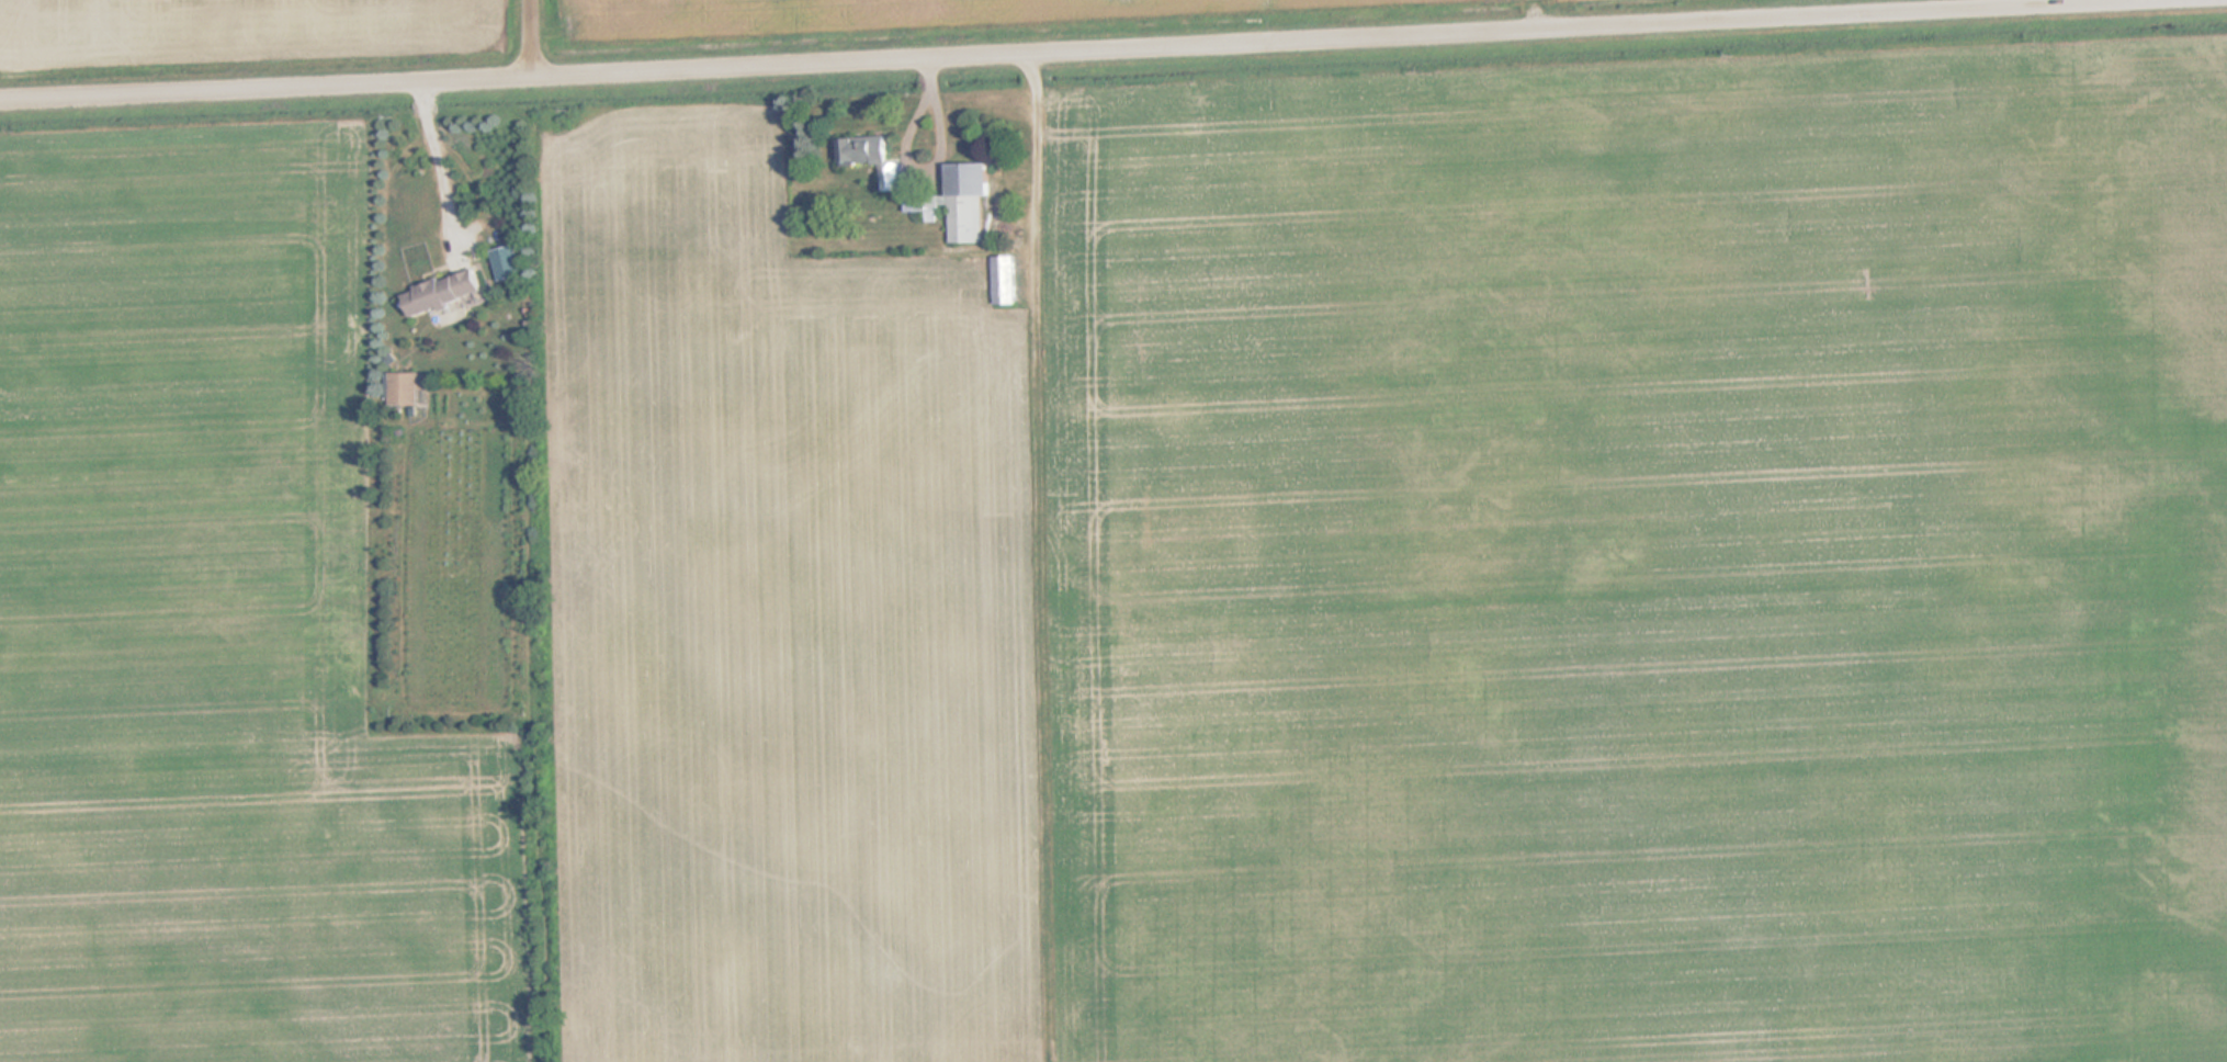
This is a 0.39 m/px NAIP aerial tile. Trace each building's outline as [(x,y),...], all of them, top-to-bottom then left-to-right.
[(844,138),(844,165),(891,165),(891,138),(844,138)] [(984,243),(984,197),(994,197),(994,165),(952,165),(952,243),(984,243)] [(941,196),(908,196),(908,213),(941,213),(941,196)] [(494,250),(501,282),(525,276),(518,245),(494,250)] [(1018,306),(1018,256),(995,256),(995,306),(1018,306)] [(486,291),(477,268),(407,294),(416,317),(486,291)] [(421,405),(421,391),(431,391),(431,373),(391,373),(391,405),(421,405)]
